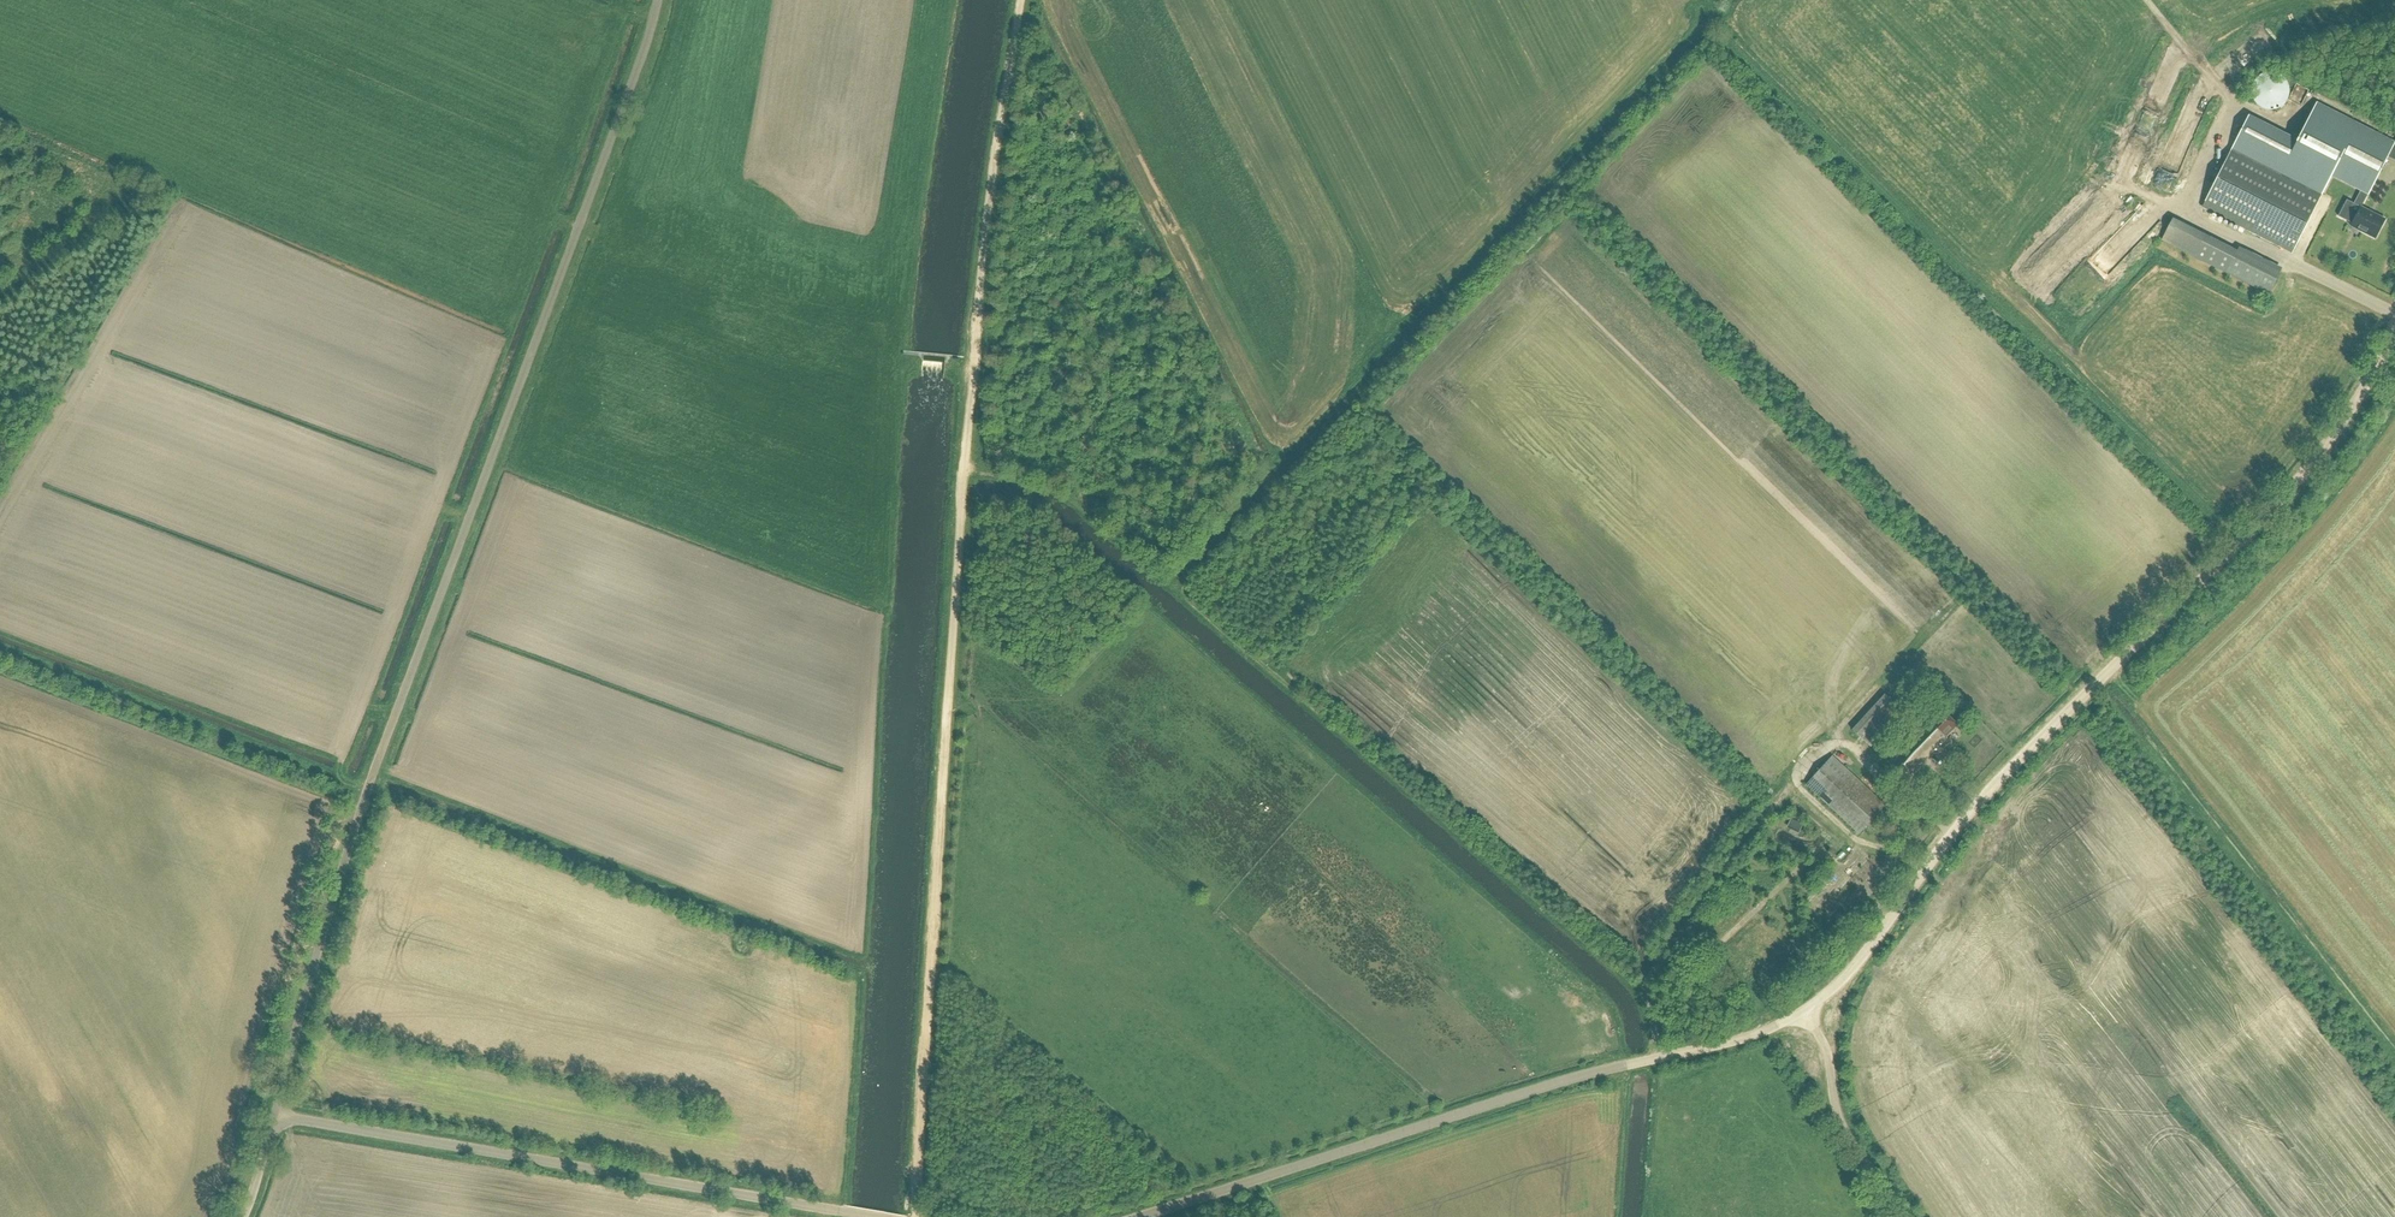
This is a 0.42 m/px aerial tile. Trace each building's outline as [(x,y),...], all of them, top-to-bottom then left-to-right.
[(2237,50),(2242,57),(2263,42),(2258,35),(2237,50)] [(2163,65),(2172,69),(2177,59),(2168,55),(2163,65)] [(2289,94),(2289,88),(2287,83),(2284,78),(2280,75),(2275,73),(2269,72),(2264,74),(2259,76),(2255,80),(2253,85),(2252,91),(2253,96),(2255,101),(2259,105),(2264,108),(2269,109),(2275,109),(2280,107),(2284,103),(2287,99),(2289,94)] [(2292,252),(2321,195),(2331,174),(2361,189),(2354,203),(2351,208),(2344,205),(2338,216),(2352,223),(2351,226),(2376,238),(2385,219),(2361,207),(2387,156),(2393,145),(2317,107),(2300,140),(2250,115),(2233,150),(2204,207),(2292,252)] [(2162,156),(2177,163),(2186,144),(2171,137),(2162,156)] [(2279,267),(2234,249),(2234,250),(2168,222),(2158,246),(2268,292),(2279,267)] [(2075,227),(2069,239),(2082,245),(2087,233),(2075,227)] [(1853,728),(1873,747),(1905,712),(1886,694),(1853,728)] [(1929,759),(1949,738),(1947,736),(1958,725),(1939,707),(1889,760),(1910,779),(1924,765),(1920,761),(1925,755),(1929,759)] [(1807,786),(1859,836),(1886,808),(1833,758),(1807,786)] [(1813,893),(1811,901),(1817,903),(1820,895),(1813,893)]
